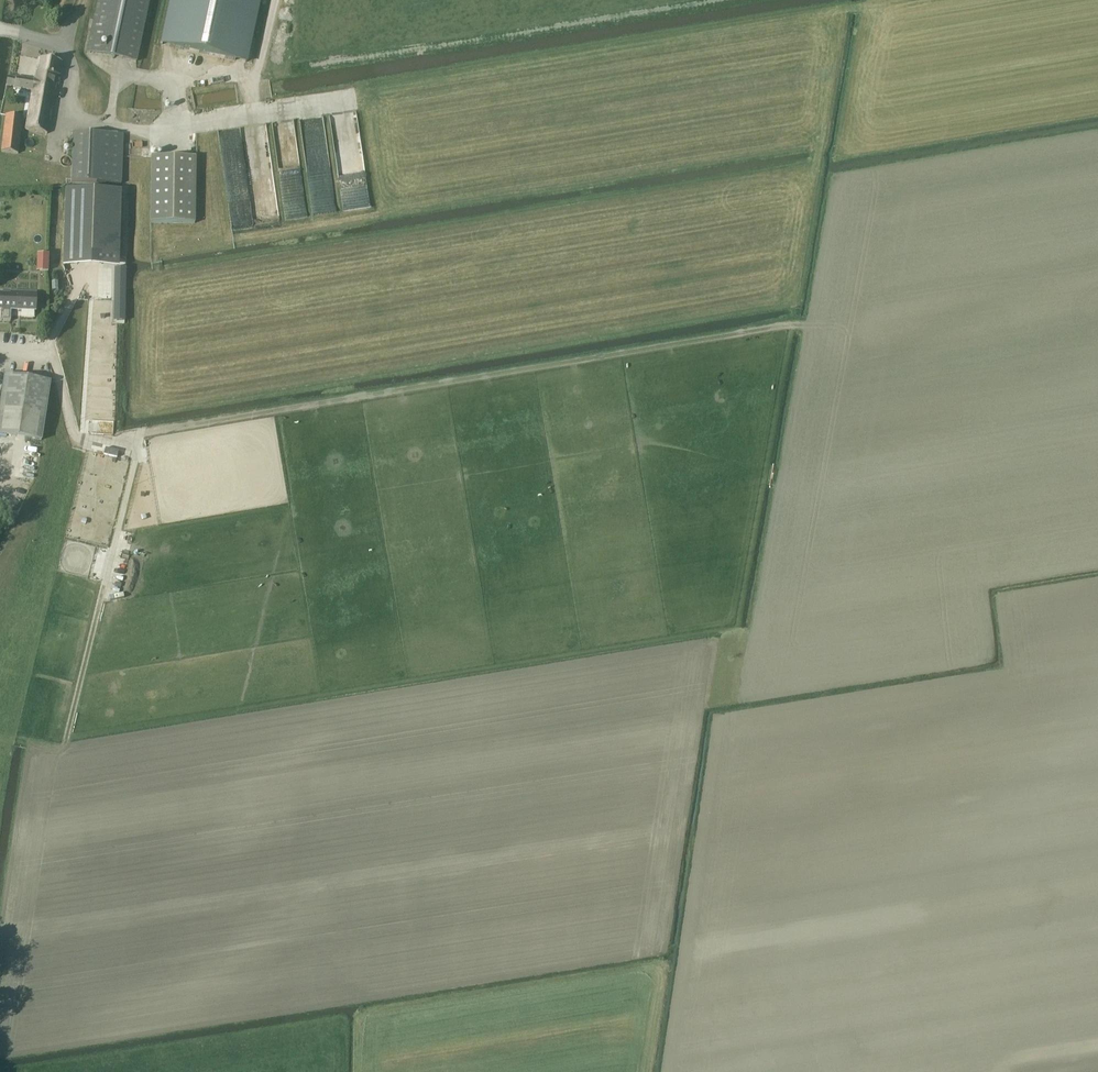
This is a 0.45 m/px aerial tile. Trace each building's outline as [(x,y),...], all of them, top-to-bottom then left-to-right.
[(88,51),(136,60),(149,0),(99,0),(88,51)] [(160,45),(248,63),(261,0),(170,0),(160,45)] [(58,75),(59,76),(62,63),(39,59),(35,80),(16,76),(15,77),(8,76),(7,85),(14,86),(14,87),(33,90),(26,128),(47,132),(58,75)] [(2,150),(18,152),(22,116),(6,114),(2,150)] [(72,181),(121,183),(122,134),(73,132),(72,181)] [(194,223),(195,157),(151,156),(150,223),(194,223)] [(65,189),(63,255),(120,257),(121,215),(123,191),(65,189)] [(37,253),(37,270),(48,271),(49,253),(37,253)] [(115,267),(113,321),(124,321),(126,268),(115,267)] [(36,292),(11,291),(11,288),(7,288),(6,293),(0,293),(0,308),(1,308),(0,320),(10,320),(11,309),(35,310),(36,292)] [(51,381),(4,374),(0,402),(0,433),(42,439),(51,381)]
